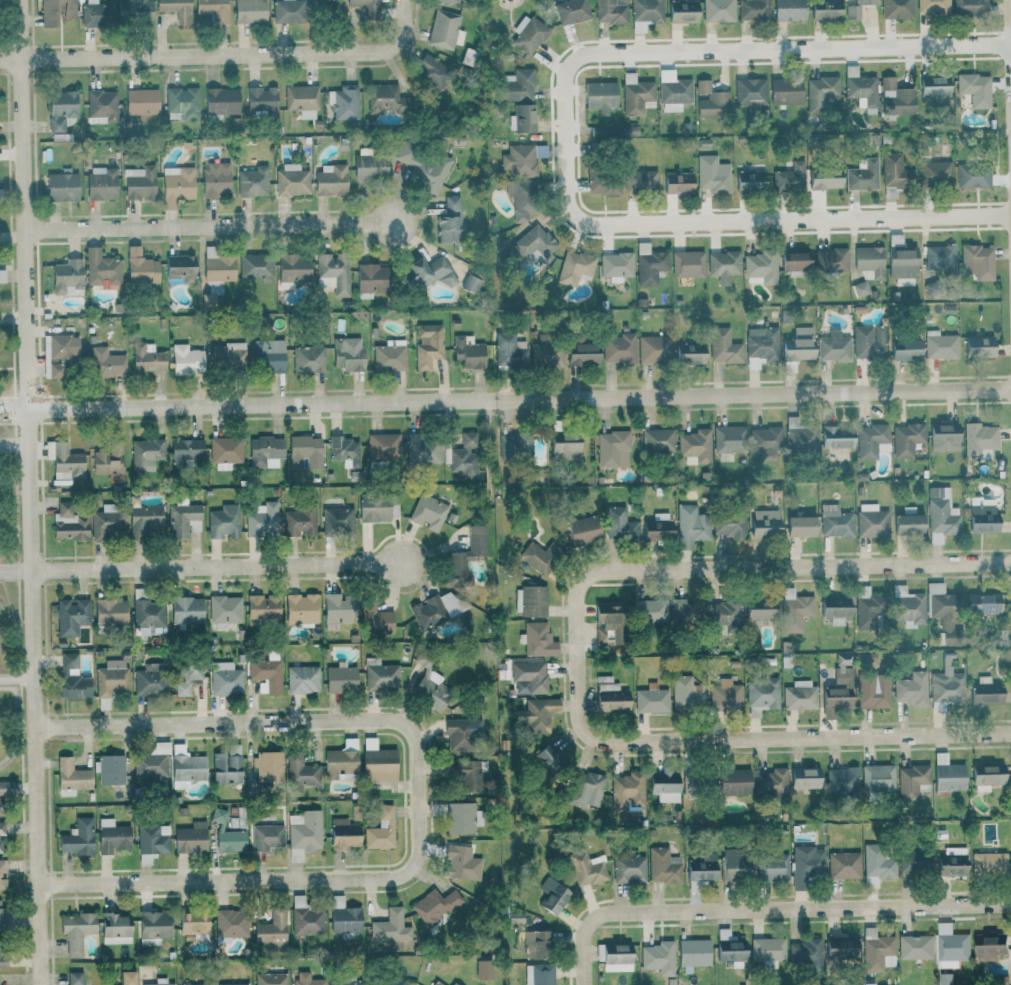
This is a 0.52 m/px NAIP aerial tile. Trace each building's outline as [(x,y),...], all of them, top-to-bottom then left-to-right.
[(41,26),(61,26),(61,17),(76,16),(75,0),(40,0),(41,26)] [(83,26),(113,25),(113,3),(96,4),(96,0),(82,0),(83,26)] [(125,0),(118,0),(118,22),(152,23),(152,0),(125,0)] [(176,12),(176,25),(191,25),(191,0),(156,0),(157,12),(176,12)] [(227,0),(196,0),(196,14),(211,14),(211,24),(228,24),(227,0)] [(235,23),(266,24),(266,0),(235,0),(235,23)] [(305,22),(304,0),(275,0),(273,0),(274,23),(305,22)] [(311,16),(341,17),(341,0),(312,0),(311,16)] [(347,8),(356,8),(356,17),(377,17),(377,0),(347,0),(347,8)] [(558,25),(590,20),(587,0),(567,0),(555,2),(558,25)] [(627,5),(613,5),(614,0),(595,0),(595,23),(627,24),(627,5)] [(652,21),(652,24),(663,24),(663,0),(631,0),(631,21),(652,21)] [(697,23),(696,0),(668,1),(669,24),(697,23)] [(734,0),(702,0),(703,22),(734,22),(734,0)] [(739,21),(769,20),(769,0),(738,0),(739,21)] [(804,0),(773,0),(774,21),(805,21),(804,0)] [(811,23),(840,22),(839,0),(811,0),(811,23)] [(877,5),(877,0),(855,0),(855,5),(845,6),(846,20),(860,20),(860,5),(877,5)] [(913,0),(881,0),(881,18),(913,18),(913,0)] [(917,17),(949,17),(949,0),(917,0),(917,17)] [(987,14),(987,0),(953,0),(953,15),(987,14)] [(454,44),(460,46),(464,31),(457,29),(461,15),(435,9),(426,44),(452,51),(454,44)] [(517,34),(510,43),(529,57),(549,32),(525,13),(512,30),(517,34)] [(427,93),(447,86),(435,54),(416,61),(427,93)] [(844,98),(858,98),(858,107),(876,108),(877,77),(857,77),(857,66),(845,66),(844,98)] [(533,68),(514,68),(514,75),(501,75),(502,101),(534,100),(533,68)] [(660,69),(661,112),(682,112),(681,103),(692,103),(692,79),(674,79),(674,69),(660,69)] [(635,82),(635,73),(623,72),(622,116),(643,116),(643,107),(654,107),(654,82),(635,82)] [(990,108),(989,74),(957,75),(958,108),(990,108)] [(943,104),(943,97),(949,97),(949,76),(920,77),(920,105),(943,104)] [(807,114),(826,113),(826,97),(838,97),(838,77),(807,78),(807,114)] [(882,115),(915,115),(914,89),(895,89),(895,77),(882,77),(882,115)] [(767,107),(766,79),(735,79),(735,105),(749,105),(750,120),(767,119),(767,107)] [(771,105),(802,104),(802,79),(770,80),(771,105)] [(710,80),(695,80),(696,94),(707,94),(707,99),(697,100),(698,117),(729,116),(729,92),(710,92),(710,80)] [(586,109),(597,108),(598,117),(608,117),(608,108),(616,107),(616,82),(585,83),(586,109)] [(398,110),(397,84),(367,85),(369,115),(381,114),(381,111),(398,110)] [(330,120),(359,120),(358,85),(339,85),(340,91),(330,91),(330,120)] [(285,86),(285,111),(299,110),(299,119),(317,119),(316,86),(285,86)] [(262,87),(246,87),(247,111),(266,110),(266,121),(276,121),(276,88),(262,88),(262,87)] [(166,119),(199,119),(198,88),(166,88),(166,119)] [(205,89),(205,120),(221,120),(221,114),(238,114),(238,88),(205,89)] [(138,120),(158,119),(157,89),(125,90),(125,115),(138,115),(138,120)] [(77,117),(76,91),(48,92),(50,133),(64,132),(64,117),(77,117)] [(88,123),(117,123),(116,91),(87,91),(88,123)] [(509,132),(534,133),(534,105),(514,104),(513,115),(509,115),(509,132)] [(638,126),(623,126),(624,135),(638,135),(638,126)] [(400,141),(393,158),(416,168),(411,182),(437,193),(451,159),(438,153),(437,157),(400,141)] [(536,177),(535,145),(507,145),(507,155),(500,155),(500,170),(511,170),(511,177),(536,177)] [(882,186),(914,186),(914,169),(901,169),(901,153),(882,153),(882,186)] [(354,156),(354,179),(387,179),(386,155),(354,156)] [(717,155),(697,155),(698,192),(730,191),(729,164),(717,164),(717,155)] [(846,190),(878,189),(877,158),(857,158),(857,168),(845,168),(846,190)] [(773,171),(772,190),(804,190),(805,160),(792,160),(791,171),(773,171)] [(951,161),(919,162),(920,188),(951,187),(951,161)] [(202,197),(230,196),(229,162),(202,163),(202,197)] [(276,196),(309,195),(309,170),(299,171),(299,164),(282,164),(282,170),(275,170),(276,196)] [(991,188),(990,164),(956,164),(957,188),(991,188)] [(317,196),(346,195),(346,165),(316,165),(317,196)] [(238,197),(267,197),(267,166),(255,166),(255,170),(238,171),(238,197)] [(155,199),(154,167),(124,168),(125,199),(155,199)] [(162,168),(163,210),(176,210),(175,199),(194,199),(193,167),(162,168)] [(840,167),(810,168),(810,190),(841,189),(840,167)] [(116,200),(116,168),(88,168),(87,200),(116,200)] [(657,194),(657,170),(625,171),(626,195),(657,194)] [(736,172),(737,192),(765,191),(765,171),(736,172)] [(46,174),(47,202),(78,201),(77,173),(46,174)] [(587,194),(620,195),(620,173),(588,173),(587,194)] [(664,173),(664,194),(693,193),(692,173),(664,173)] [(513,222),(533,222),(533,181),(505,181),(505,197),(513,197),(513,222)] [(436,217),(437,243),(459,242),(458,196),(444,197),(444,217),(436,217)] [(542,259),(557,248),(538,223),(510,244),(522,260),(535,250),(542,259)] [(889,279),(917,278),(916,248),(902,248),(902,240),(888,240),(889,279)] [(668,252),(649,252),(648,242),(636,243),(637,287),(657,286),(656,271),(669,271),(668,252)] [(954,245),(925,246),(925,269),(943,269),(943,279),(955,278),(954,245)] [(235,256),(217,256),(217,246),(204,246),(204,281),(234,281),(235,256)] [(961,246),(961,275),(974,275),(974,281),(993,281),(993,246),(961,246)] [(119,258),(99,259),(99,247),(85,248),(86,288),(120,286),(119,258)] [(158,283),(158,259),(140,260),(140,247),(126,247),(127,283),(158,283)] [(854,247),(854,270),(872,270),(872,281),(883,280),(883,247),(854,247)] [(815,249),(815,273),(847,272),(847,248),(815,249)] [(596,258),(565,250),(556,282),(575,288),(579,274),(591,277),(596,258)] [(704,251),(672,252),(672,278),(704,277),(704,251)] [(741,275),(740,252),(708,252),(708,276),(718,276),(718,286),(730,286),(730,275),(741,275)] [(316,255),(316,288),(333,287),(333,297),(349,297),(348,253),(335,253),(335,255),(316,255)] [(600,277),(609,277),(609,283),(621,283),(621,277),(633,277),(633,253),(600,254),(600,277)] [(805,253),(781,253),(781,271),(805,271),(805,253)] [(273,279),(273,255),(240,254),(239,278),(273,279)] [(744,254),(745,284),(776,284),(776,254),(744,254)] [(309,282),(308,255),(278,256),(278,283),(309,282)] [(424,265),(420,257),(402,267),(415,290),(440,276),(447,289),(457,283),(441,255),(424,265)] [(165,256),(165,278),(182,278),(182,283),(194,283),(194,256),(165,256)] [(52,265),(53,294),(81,294),(81,259),(66,259),(66,264),(52,265)] [(356,265),(357,292),(387,291),(387,264),(356,265)] [(854,297),(869,294),(866,282),(852,285),(854,297)] [(202,308),(217,307),(216,291),(201,292),(202,308)] [(442,357),(442,324),(416,325),(416,337),(416,370),(430,370),(430,358),(442,357)] [(852,326),(853,358),(885,357),(884,326),(852,326)] [(742,344),(729,344),(729,327),(710,327),(711,362),(742,362),(742,344)] [(781,339),(782,360),(813,359),(812,327),(794,327),(794,338),(781,339)] [(778,328),(746,328),(745,369),(758,369),(759,362),(778,362),(778,328)] [(925,358),(957,357),(956,335),(938,336),(938,330),(924,331),(925,358)] [(817,360),(850,360),(850,337),(838,337),(838,331),(828,331),(827,337),(817,337),(817,360)] [(515,332),(495,332),(495,364),(524,365),(524,341),(514,341),(515,332)] [(635,363),(635,332),(619,333),(620,337),(602,337),(603,364),(635,363)] [(64,378),(64,369),(71,369),(71,357),(78,357),(78,335),(43,336),(44,379),(64,378)] [(462,369),(484,368),(483,343),(472,343),(472,335),(453,335),(453,360),(461,360),(462,369)] [(562,367),(562,336),(537,335),(537,344),(532,344),(531,366),(562,367)] [(638,336),(638,363),(670,362),(670,336),(638,336)] [(993,336),(965,336),(965,356),(993,355),(993,336)] [(333,338),(333,366),(341,366),(341,371),(363,371),(362,337),(333,338)] [(373,346),(373,371),(405,370),(404,339),(385,339),(385,345),(373,346)] [(920,359),(919,339),(890,340),(891,360),(920,359)] [(254,341),(254,372),(284,371),(283,340),(254,341)] [(165,371),(165,351),(154,351),(153,342),(132,343),(132,375),(142,375),(142,372),(165,371)] [(567,353),(567,365),(598,365),(599,343),(572,342),(572,353),(567,353)] [(704,362),(703,342),(675,342),(675,363),(704,362)] [(187,343),(171,344),(172,374),(203,373),(203,350),(187,350),(187,343)] [(212,343),(211,370),(244,371),(245,344),(212,343)] [(106,346),(91,347),(91,377),(125,376),(125,355),(106,355),(106,346)] [(292,347),(293,373),(325,372),(324,346),(292,347)] [(817,421),(786,420),(785,450),(816,452),(817,421)] [(892,424),(893,458),(913,457),(912,443),(925,443),(924,423),(892,424)] [(958,451),(958,423),(935,424),(935,432),(929,432),(930,451),(958,451)] [(997,424),(964,425),(964,458),(989,458),(989,450),(998,449),(997,424)] [(718,461),(731,461),(731,452),(746,451),(745,425),(713,426),(714,454),(718,454),(718,461)] [(889,452),(888,425),(856,425),(857,460),(876,460),(876,452),(889,452)] [(852,447),(852,426),(820,427),(821,448),(852,447)] [(759,460),(776,460),(776,448),(781,448),(781,428),(750,427),(750,451),(760,451),(759,460)] [(674,428),(642,429),(642,452),(674,451),(674,428)] [(710,428),(695,428),(695,433),(678,434),(678,456),(684,456),(685,464),(711,464),(710,428)] [(460,446),(443,446),(442,463),(449,463),(449,471),(461,472),(461,478),(477,478),(478,432),(461,431),(460,446)] [(598,467),(627,466),(626,451),(630,451),(629,431),(597,432),(598,467)] [(367,434),(368,460),(399,459),(399,433),(367,434)] [(406,433),(407,463),(441,463),(441,439),(421,440),(421,433),(406,433)] [(496,433),(496,457),(531,457),(531,434),(496,433)] [(289,436),(289,468),(315,468),(314,457),(320,457),(320,436),(289,436)] [(211,438),(211,470),(229,469),(229,463),(242,462),(241,437),(211,438)] [(249,437),(250,468),(266,468),(265,458),(283,458),(283,437),(249,437)] [(330,460),(343,459),(343,467),(361,466),(360,437),(329,438),(330,460)] [(165,460),(165,440),(132,439),(131,471),(153,471),(154,460),(165,460)] [(202,439),(170,440),(171,468),(184,468),(183,459),(203,458),(202,439)] [(122,473),(122,441),(109,441),(109,450),(93,449),(92,473),(122,473)] [(949,487),(928,487),(929,544),(942,544),(942,535),(959,535),(959,507),(949,507),(949,487)] [(408,520),(424,527),(423,527),(436,533),(448,506),(420,493),(408,520)] [(397,520),(397,496),(358,497),(359,521),(397,520)] [(168,505),(168,539),(187,538),(187,532),(201,531),(200,504),(185,504),(185,497),(176,498),(176,504),(168,505)] [(87,540),(87,515),(74,515),(74,501),(58,502),(58,513),(52,513),(53,540),(87,540)] [(277,537),(277,501),(262,501),(262,505),(254,505),(255,512),(245,512),(245,537),(277,537)] [(207,510),(208,537),(228,536),(228,538),(239,538),(238,503),(220,504),(220,510),(207,510)] [(857,537),(888,537),(888,510),(877,510),(877,503),(857,504),(857,537)] [(92,511),(91,537),(124,539),(125,511),(113,511),(114,504),(101,504),(101,512),(92,511)] [(284,511),(284,536),(300,536),(315,536),(315,504),(299,504),(300,511),(284,511)] [(678,549),(692,549),(692,541),(710,540),(709,513),(696,513),(696,504),(677,504),(678,549)] [(853,512),(838,513),(838,504),(820,504),(821,537),(853,536),(853,512)] [(129,506),(130,532),(162,531),(161,505),(129,506)] [(969,533),(996,533),(996,505),(969,506),(969,533)] [(625,506),(605,507),(606,539),(638,537),(638,521),(625,521),(625,506)] [(322,534),(353,534),(354,508),(322,507),(322,534)] [(714,538),(746,537),(745,510),(713,510),(714,538)] [(778,510),(751,510),(751,537),(779,536),(778,510)] [(643,521),(643,541),(671,540),(670,513),(653,513),(653,521),(643,521)] [(572,546),(601,539),(595,514),(566,521),(572,546)] [(894,535),(923,534),(922,514),(893,515),(894,535)] [(815,536),(815,516),(786,516),(787,537),(815,536)] [(485,525),(468,526),(469,551),(446,552),(447,580),(467,580),(466,561),(478,560),(478,556),(486,555),(485,525)] [(546,575),(556,557),(527,542),(517,560),(546,575)] [(942,645),(961,645),(959,594),(943,594),(943,582),(927,583),(928,617),(941,616),(942,645)] [(925,626),(924,593),(905,593),(905,584),(892,584),(893,621),(903,621),(903,627),(925,626)] [(515,586),(515,616),(545,616),(546,587),(515,586)] [(409,608),(419,631),(467,610),(457,587),(409,608)] [(813,595),(793,596),(793,587),(780,588),(782,633),(802,633),(801,616),(814,616),(813,595)] [(340,593),(323,593),(324,622),(355,621),(354,596),(340,596),(340,593)] [(285,594),(285,623),(317,623),(316,594),(285,594)] [(247,595),(246,619),(279,620),(279,596),(247,595)] [(1000,595),(968,595),(967,613),(1000,614),(1000,595)] [(208,596),(209,623),(241,622),(240,596),(208,596)] [(830,626),(844,625),(843,617),(849,617),(848,596),(820,597),(821,618),(830,617),(830,626)] [(202,624),(202,597),(170,597),(171,624),(202,624)] [(78,636),(77,625),(90,625),(89,599),(56,600),(57,637),(78,636)] [(126,600),(95,599),(94,624),(126,625),(126,600)] [(375,611),(374,599),(360,600),(361,634),(392,633),(392,611),(375,611)] [(772,619),(773,600),(746,599),(745,618),(772,619)] [(133,636),(149,636),(148,627),(165,627),(164,600),(132,601),(133,636)] [(666,622),(666,601),(633,600),(633,622),(666,622)] [(671,622),(698,621),(697,600),(670,601),(671,622)] [(725,627),(740,626),(739,600),(707,602),(708,626),(714,625),(715,634),(725,634),(725,627)] [(595,644),(622,644),(621,611),(609,611),(609,604),(594,604),(595,644)] [(524,656),(557,655),(557,641),(548,642),(548,622),(523,622),(524,656)] [(77,653),(60,653),(61,671),(56,671),(56,699),(91,698),(90,676),(78,677),(77,653)] [(964,673),(950,673),(950,653),(942,653),(942,673),(930,673),(931,711),(944,711),(944,704),(964,704),(964,673)] [(849,710),(849,664),(851,664),(851,654),(835,654),(835,688),(822,688),(822,710),(849,710)] [(399,664),(380,664),(379,657),(364,657),(365,690),(399,689),(399,664)] [(95,667),(96,698),(113,697),(113,691),(127,690),(127,660),(104,660),(104,667),(95,667)] [(248,679),(266,679),(267,694),(281,693),(280,660),(248,660),(248,679)] [(189,696),(189,679),(202,679),(202,661),(178,662),(178,681),(174,681),(174,696),(189,696)] [(325,667),(325,693),(356,693),(355,666),(345,666),(345,661),(336,661),(336,667),(325,667)] [(211,695),(242,694),(241,669),(232,669),(232,662),(210,662),(211,695)] [(511,662),(511,683),(515,683),(515,694),(545,694),(545,662),(511,662)] [(133,670),(134,696),(166,694),(165,663),(142,664),(143,670),(133,670)] [(319,692),(318,666),(286,666),(287,693),(319,692)] [(440,682),(442,678),(427,668),(410,694),(437,713),(452,691),(440,682)] [(926,705),(926,671),(910,671),(910,679),(895,679),(895,704),(926,705)] [(705,692),(692,691),(692,676),(673,675),(672,710),(704,710),(705,692)] [(628,711),(628,689),(618,690),(618,683),(611,683),(611,676),(596,676),(596,712),(628,711)] [(989,676),(977,676),(977,683),(970,684),(970,704),(1002,703),(1001,683),(990,683),(989,676)] [(759,709),(779,709),(778,677),(760,677),(760,681),(747,681),(747,716),(759,716),(759,709)] [(858,708),(889,707),(888,686),(873,686),(873,677),(857,678),(858,708)] [(708,685),(709,711),(742,711),(741,684),(731,685),(731,678),(718,678),(718,685),(708,685)] [(668,689),(656,690),(656,682),(647,683),(647,690),(634,690),(635,712),(669,711),(668,689)] [(783,710),(816,709),(816,682),(791,682),(791,687),(782,687),(783,710)] [(525,732),(548,733),(548,713),(559,713),(559,699),(525,699),(525,710),(514,709),(514,723),(525,723),(525,732)] [(446,719),(446,751),(472,751),(471,719),(446,719)] [(363,782),(396,781),(395,749),(374,750),(374,741),(364,742),(364,745),(370,745),(370,749),(362,749),(363,782)] [(161,785),(161,778),(166,778),(168,742),(152,742),(151,754),(133,754),(133,778),(143,778),(143,785),(161,785)] [(534,751),(545,775),(562,767),(552,743),(534,751)] [(240,782),(239,746),(227,747),(227,753),(211,753),(212,784),(240,782)] [(357,773),(356,749),(323,750),(324,780),(337,779),(337,774),(357,773)] [(257,782),(282,781),(282,751),(253,752),(253,767),(257,767),(257,782)] [(934,792),(965,792),(965,763),(946,764),(946,753),(934,753),(934,792)] [(98,785),(124,784),(123,755),(95,755),(95,772),(98,772),(98,785)] [(71,756),(57,756),(58,797),(74,796),(74,789),(91,789),(91,769),(72,770),(71,756)] [(320,766),(301,765),(302,756),(287,756),(286,790),(301,790),(302,785),(319,785),(320,766)] [(204,780),(204,757),(171,757),(171,781),(204,780)] [(446,760),(445,781),(478,781),(479,771),(485,771),(485,761),(446,760)] [(861,765),(862,791),(894,790),(893,764),(861,765)] [(972,765),(973,792),(989,792),(989,784),(1003,784),(1003,764),(972,765)] [(898,766),(898,801),(918,801),(918,784),(929,784),(929,766),(898,766)] [(754,773),(754,793),(786,793),(785,767),(770,768),(770,773),(754,773)] [(819,767),(791,767),(790,788),(819,788),(819,767)] [(827,767),(826,794),(857,795),(858,768),(827,767)] [(719,795),(750,794),(750,769),(719,770),(719,795)] [(604,776),(572,770),(566,805),(598,810),(604,776)] [(611,776),(611,810),(626,810),(626,806),(643,806),(643,771),(627,771),(627,776),(611,776)] [(678,802),(678,772),(650,772),(649,793),(657,794),(657,802),(678,802)] [(1,813),(0,796),(15,796),(14,781),(0,781),(0,813),(1,813)] [(445,803),(446,834),(473,833),(473,802),(445,803)] [(363,828),(363,848),(393,848),(393,804),(378,805),(378,827),(363,828)] [(245,831),(224,831),(225,809),(212,809),(211,822),(216,822),(216,851),(245,852),(245,831)] [(288,815),(289,849),(321,849),(320,810),(301,810),(301,815),(288,815)] [(58,835),(59,854),(93,854),(92,817),(74,817),(75,828),(69,828),(69,835),(58,835)] [(129,826),(113,826),(113,818),(97,818),(98,855),(112,855),(112,850),(130,849),(129,826)] [(330,849),(359,848),(359,824),(347,824),(347,818),(330,818),(330,849)] [(191,828),(174,828),(175,853),(205,852),(205,821),(191,821),(191,828)] [(251,825),(251,850),(283,849),(283,824),(251,825)] [(168,825),(137,825),(138,865),(151,865),(151,855),(169,855),(168,825)] [(470,845),(446,844),(445,878),(479,879),(480,858),(470,858),(470,845)] [(893,879),(892,844),(863,844),(864,888),(877,887),(877,879),(893,879)] [(792,847),(793,890),(807,889),(807,878),(824,878),(824,846),(792,847)] [(648,847),(649,883),(680,882),(680,856),(668,856),(668,847),(648,847)] [(966,876),(966,848),(944,847),(944,855),(937,855),(937,875),(966,876)] [(749,854),(741,855),(740,848),(721,850),(724,882),(751,880),(749,854)] [(608,879),(602,855),(588,858),(585,849),(567,853),(575,887),(608,879)] [(931,850),(902,850),(903,875),(931,874),(931,850)] [(828,879),(860,878),(860,852),(828,852),(828,879)] [(1006,873),(1005,852),(971,853),(972,874),(1006,873)] [(715,853),(687,854),(687,880),(715,880),(715,853)] [(788,855),(756,855),(757,882),(789,881),(788,855)] [(645,883),(645,857),(613,857),(613,883),(645,883)] [(538,888),(547,894),(540,905),(555,915),(571,892),(547,876),(538,888)] [(440,898),(434,889),(410,904),(425,927),(463,903),(455,889),(440,898)] [(291,895),(292,935),(324,934),(323,908),(305,909),(304,894),(291,895)] [(330,933),(341,933),(340,938),(358,939),(359,907),(343,907),(343,895),(331,895),(330,933)] [(386,906),(387,921),(370,921),(370,941),(411,940),(411,927),(402,927),(401,906),(386,906)] [(285,909),(270,909),(270,923),(254,923),(254,943),(285,942),(285,909)] [(215,944),(230,944),(230,937),(247,937),(247,910),(215,910),(215,944)] [(170,938),(170,912),(140,911),(139,945),(159,946),(160,938),(170,938)] [(207,933),(206,912),(178,912),(179,934),(207,933)] [(60,913),(60,934),(66,934),(66,958),(81,958),(82,933),(94,933),(95,914),(60,913)] [(102,944),(131,944),(130,913),(101,913),(102,944)] [(508,923),(523,923),(523,913),(508,913),(508,923)] [(957,968),(957,961),(969,960),(969,933),(951,934),(951,922),(936,922),(937,968),(957,968)] [(894,966),(895,936),(875,936),(875,927),(863,927),(863,973),(883,973),(883,966),(894,966)] [(524,931),(524,959),(548,958),(548,931),(524,931)] [(717,961),(745,961),(745,941),(732,941),(732,932),(717,932),(717,961)] [(975,935),(975,960),(1006,960),(1006,934),(975,935)] [(898,936),(898,959),(932,958),(932,935),(898,936)] [(750,939),(751,962),(762,961),(762,969),(775,969),(775,961),(785,961),(784,938),(750,939)] [(857,939),(826,938),(825,959),(857,960),(857,939)] [(709,939),(678,940),(678,966),(709,965),(709,939)] [(788,941),(788,965),(819,966),(820,942),(788,941)] [(639,965),(673,966),(673,944),(639,943),(639,965)] [(603,972),(631,971),(631,944),(596,945),(596,961),(603,961),(603,972)] [(491,960),(475,961),(476,979),(491,979),(491,960)] [(525,984),(554,984),(554,964),(525,965),(525,984)] [(135,971),(119,971),(120,984),(136,984),(135,971)] [(82,972),(67,972),(68,984),(82,984),(82,972)] [(325,979),(309,979),(309,972),(294,972),(294,984),(325,984),(325,979)] [(254,984),(286,984),(286,973),(254,974),(254,984)] [(939,974),(939,984),(951,984),(951,973),(939,974)]
